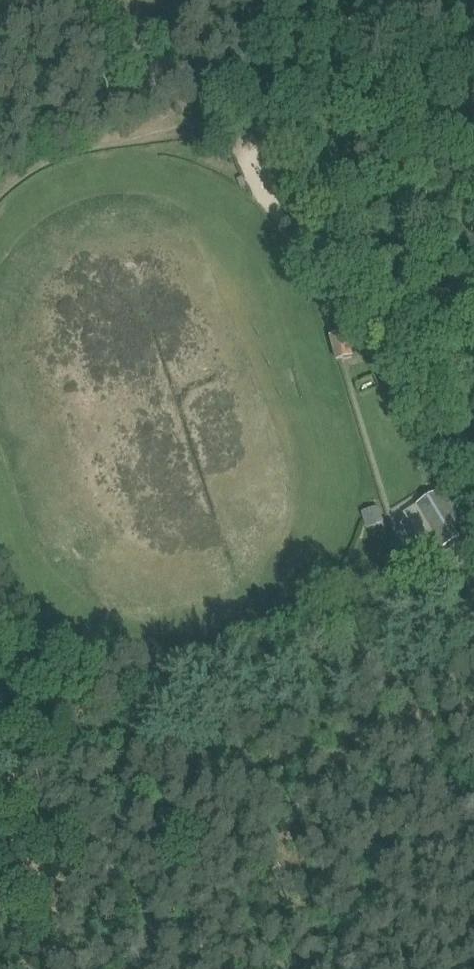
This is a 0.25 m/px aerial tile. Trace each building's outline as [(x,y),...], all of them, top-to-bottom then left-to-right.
[(226,146),(218,149),(222,160),(230,157),(226,146)] [(337,360),(352,356),(349,342),(354,341),(351,332),(331,337),(337,360)] [(440,491),(418,504),(442,544),(444,547),(449,543),(466,533),(461,525),(470,519),(457,498),(456,499),(448,504),(447,502),(440,491)] [(377,509),(363,513),(368,530),(382,526),(377,509)]
